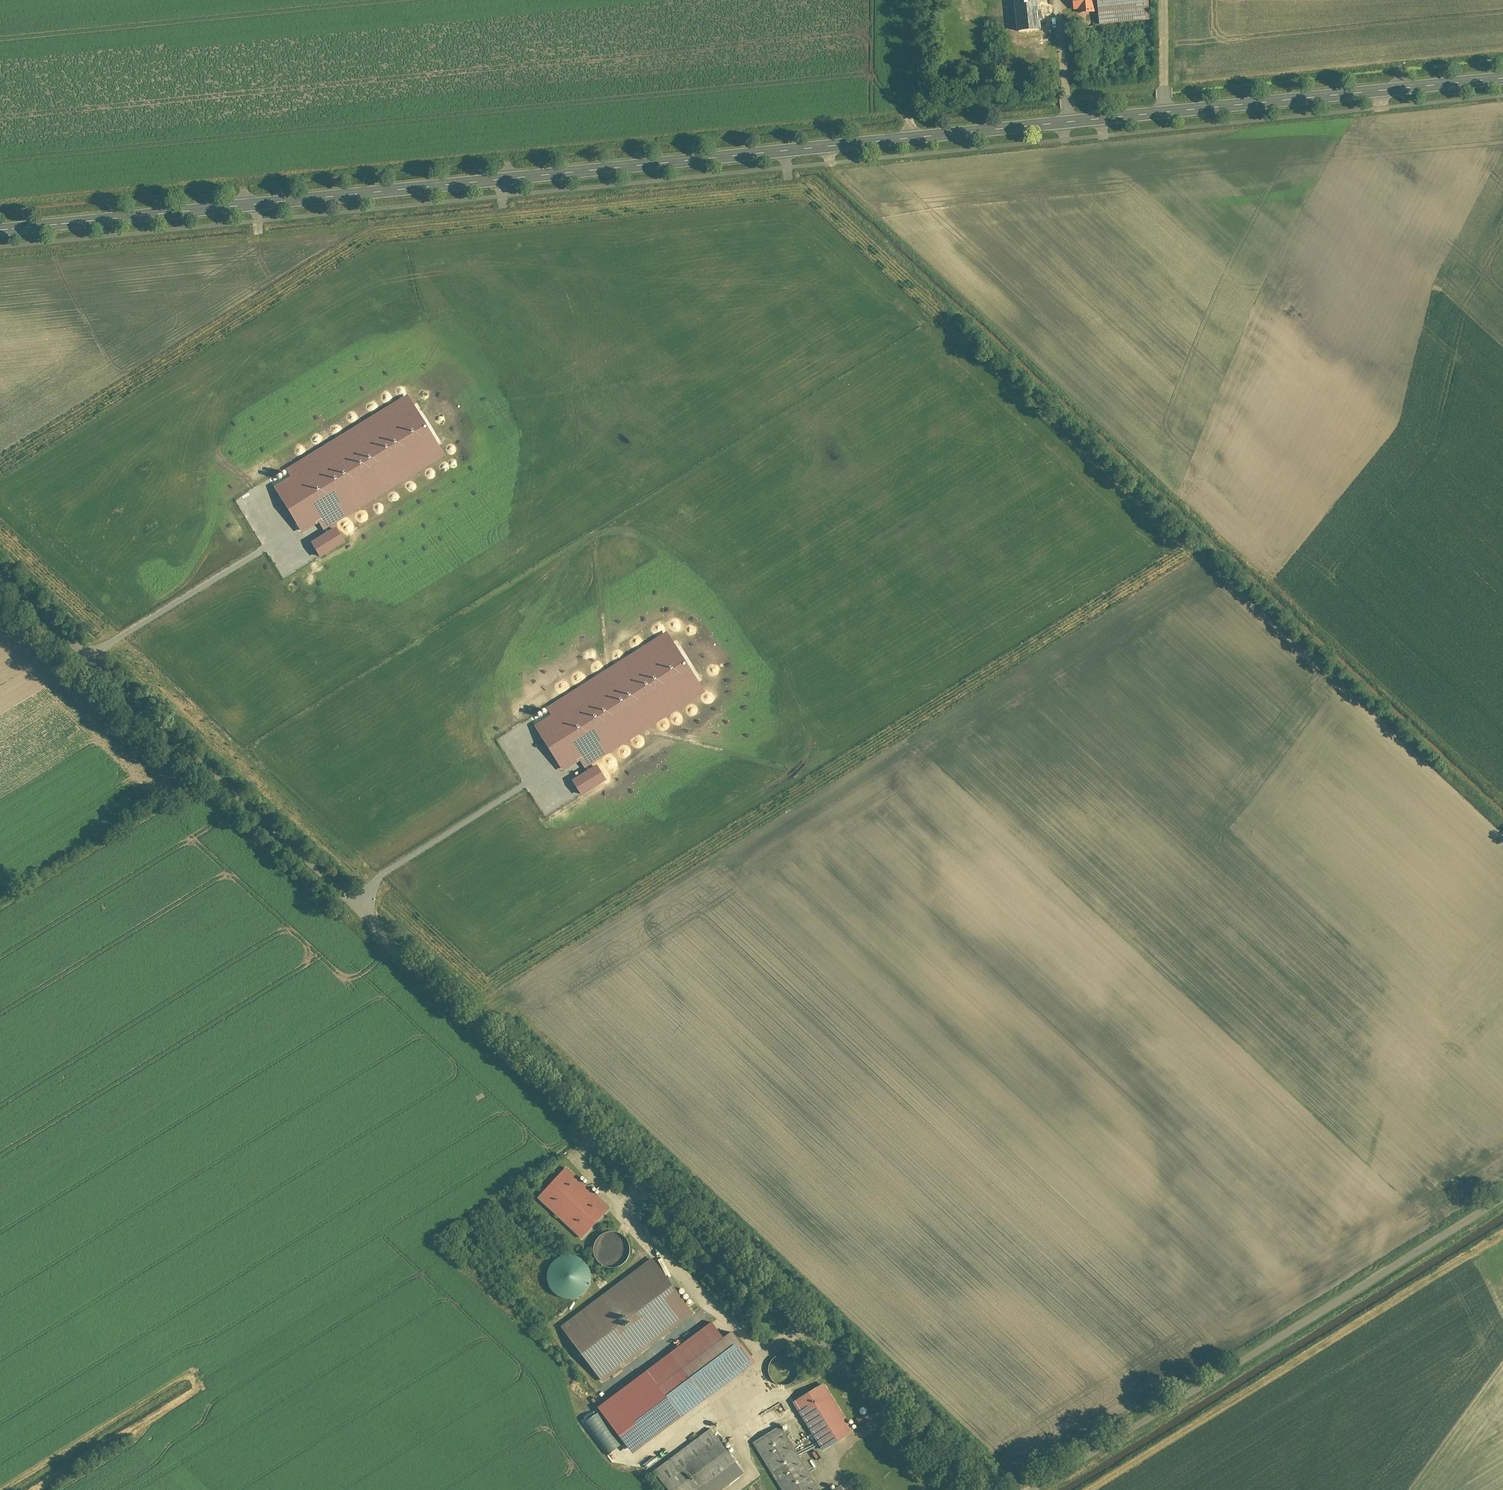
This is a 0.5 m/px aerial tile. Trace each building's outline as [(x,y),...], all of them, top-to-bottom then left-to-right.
[(1031,0),(1010,0),(1014,32),(1035,29),(1031,0)] [(1093,27),(1145,21),(1143,0),(1090,0),(1093,27)] [(293,480),(276,490),(301,531),(319,521),(323,528),(443,455),(408,398),(287,471),(293,480)] [(320,557),(344,543),(336,530),(312,544),(320,557)] [(554,718),(538,727),(563,769),(580,758),(584,765),(704,693),(669,635),(548,708),(554,718)] [(582,795),(606,781),(598,768),(574,782),(582,795)] [(611,1208),(568,1169),(540,1199),(583,1238),(611,1208)] [(606,1268),(631,1259),(621,1231),(596,1240),(606,1268)] [(548,1278),(550,1285),(554,1291),(559,1296),(566,1299),(574,1299),(581,1297),(587,1292),(591,1286),(593,1279),(592,1272),(590,1266),(585,1260),(579,1257),(572,1255),(565,1256),(558,1259),(553,1264),(550,1270),(548,1278)] [(653,1260),(562,1329),(603,1384),(695,1315),(653,1260)] [(713,1322),(599,1408),(635,1455),(758,1362),(735,1331),(726,1338),(713,1322)] [(777,1357),(773,1378),(793,1382),(797,1361),(777,1357)] [(825,1384),(797,1401),(826,1450),(854,1433),(825,1384)] [(755,1444),(783,1489),(820,1489),(781,1428),(755,1444)] [(655,1472),(668,1489),(728,1489),(746,1477),(711,1430),(655,1472)]
